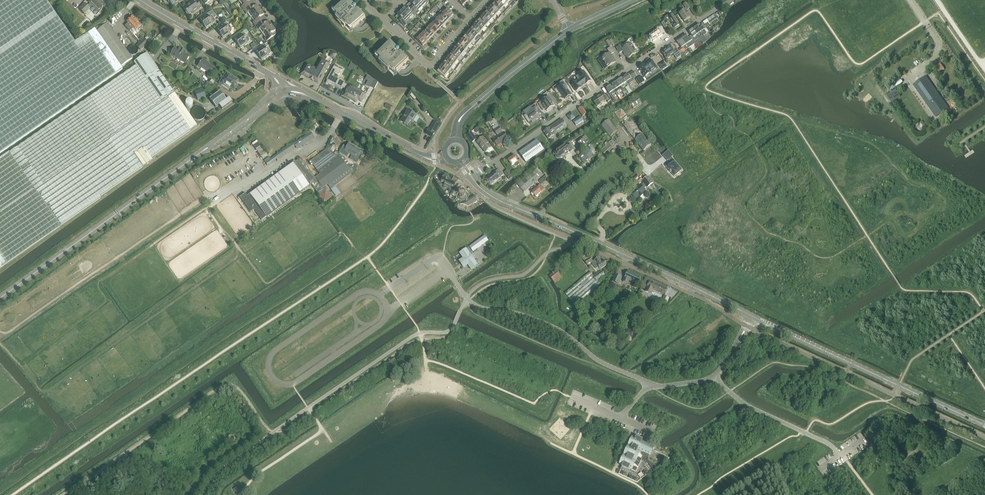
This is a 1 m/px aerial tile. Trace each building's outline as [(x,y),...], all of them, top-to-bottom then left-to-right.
[(123,70),(121,67),(132,59),(105,21),(95,29),(74,43),(45,0),(0,0),(0,154),(123,70)] [(79,9),(85,14),(89,9),(96,16),(99,13),(99,12),(105,6),(99,0),(92,0),(89,3),(90,4),(88,6),(85,3),(79,9)] [(251,0),(241,0),(239,2),(242,6),(241,7),(244,10),(253,4),(251,1),(251,0)] [(356,4),(355,4),(354,6),(349,0),(346,0),(343,2),(342,2),(341,2),(341,3),(341,4),(335,10),(334,10),(333,10),(332,11),(332,12),(333,12),(331,13),(336,18),(338,21),(337,22),(341,26),(342,25),(345,28),(349,33),(351,32),(352,32),(353,32),(353,31),(353,30),(366,18),(359,11),(361,10),(361,9),(360,9),(360,8),(359,7),(359,6),(358,6),(357,5),(356,4)] [(411,4),(409,6),(417,14),(419,12),(418,11),(422,7),(415,0),(413,0),(410,3),(411,4)] [(495,4),(494,5),(500,11),(504,7),(497,0),(494,3),(495,4)] [(197,2),(194,3),(193,1),(183,8),(188,15),(191,12),(192,13),(201,7),(197,2)] [(257,6),(255,7),(253,4),(244,10),(246,14),(248,13),(251,18),(260,11),(257,6)] [(492,6),(489,8),(497,15),(500,11),(494,5),(492,6)] [(407,8),(406,7),(402,11),(410,19),(414,15),(415,16),(417,14),(409,6),(407,8)] [(487,12),(486,13),(493,19),(497,15),(489,8),(487,11),(487,12)] [(450,19),(454,15),(447,9),(443,13),(450,19)] [(686,10),(679,14),(684,22),(690,17),(686,10)] [(215,21),(214,20),(214,19),(216,17),(212,11),(209,13),(200,19),(202,22),(201,23),(206,29),(213,24),(214,24),(214,23),(215,22),(215,21)] [(254,22),(253,23),(255,26),(265,20),(262,17),(264,16),(260,11),(251,18),(254,22)] [(407,24),(406,23),(410,19),(402,11),(397,15),(399,16),(397,19),(405,27),(407,24)] [(443,13),(441,11),(438,15),(446,23),(450,19),(443,13)] [(484,14),(482,16),(489,23),(493,19),(486,13),(485,14),(484,14)] [(446,23),(438,15),(434,19),(442,27),(446,23)] [(664,18),(665,19),(667,23),(670,21),(674,28),(679,25),(674,18),(676,17),(675,15),(673,16),(671,17),(669,15),(664,18)] [(480,20),(479,21),(486,27),(489,23),(482,16),(479,19),(480,20)] [(133,17),(130,19),(127,22),(128,23),(125,26),(130,32),(133,29),(135,31),(138,29),(139,29),(140,30),(141,28),(141,27),(141,26),(133,17)] [(430,22),(432,24),(432,25),(438,31),(442,27),(434,19),(430,22)] [(268,22),(267,23),(265,20),(255,26),(258,30),(259,29),(262,34),(272,27),(268,22)] [(478,23),(477,22),(475,25),(482,31),(486,27),(479,21),(478,23)] [(231,29),(231,28),(229,25),(228,25),(226,22),(217,29),(219,32),(218,32),(223,39),(230,34),(231,33),(231,32),(232,31),(232,30),(231,29)] [(700,25),(697,27),(703,36),(706,34),(707,33),(709,32),(706,29),(704,30),(701,24),(700,25)] [(438,31),(432,25),(428,28),(434,35),(438,31)] [(473,28),(472,30),(479,35),(482,31),(475,25),(472,28),(473,28)] [(274,33),(275,32),(272,27),(262,34),(266,38),(264,39),(266,42),(276,35),(274,33)] [(697,27),(693,30),(699,39),(701,42),(702,42),(704,41),(702,37),(703,36),(697,27)] [(434,35),(428,28),(424,32),(431,38),(434,35)] [(659,29),(649,36),(653,42),(663,36),(659,29)] [(470,30),(467,33),(475,40),(479,35),(472,30),(471,31),(470,30)] [(693,30),(689,32),(692,36),(690,37),(694,43),(695,44),(696,46),(701,42),(699,39),(693,30)] [(423,31),(419,35),(420,36),(421,36),(427,42),(431,38),(424,32),(423,31)] [(236,42),(240,49),(247,44),(248,43),(249,41),(249,40),(249,39),(248,38),(246,35),(245,35),(243,32),(234,39),(236,42)] [(466,37),(465,38),(472,44),(475,40),(467,33),(465,36),(466,37)] [(417,40),(423,46),(427,42),(421,36),(420,36),(419,35),(415,38),(417,40)] [(686,35),(681,38),(683,41),(684,41),(685,43),(685,44),(688,48),(693,45),(695,44),(694,43),(690,37),(688,38),(686,35)] [(464,39),(463,39),(460,42),(468,48),(472,44),(465,38),(464,39)] [(681,38),(676,41),(681,48),(678,50),(680,54),(684,51),(688,48),(685,44),(685,43),(684,41),(683,41),(681,38)] [(141,51),(148,44),(144,39),(136,47),(141,51)] [(399,47),(398,47),(397,49),(390,42),(386,46),(385,46),(384,46),(384,47),(384,48),(378,54),(377,54),(376,54),(375,55),(375,56),(376,56),(375,57),(379,62),(382,65),(381,66),(385,70),(386,69),(389,72),(389,71),(393,76),(395,75),(396,75),(397,75),(397,74),(397,73),(409,60),(402,53),(404,52),(403,52),(403,51),(402,50),(402,49),(401,49),(400,48),(399,47)] [(459,45),(458,46),(465,52),(468,48),(460,42),(458,45),(459,45)] [(622,45),(624,48),(622,49),(620,46),(616,48),(620,54),(623,51),(628,59),(636,53),(630,44),(630,45),(628,42),(622,45)] [(256,51),(258,54),(257,54),(262,61),(269,56),(269,55),(270,54),(270,53),(270,52),(270,51),(270,50),(267,47),(265,44),(256,51)] [(456,47),(454,50),(461,56),(465,52),(458,46),(457,48),(456,47)] [(610,53),(598,61),(601,65),(604,70),(616,62),(611,55),(614,52),(611,47),(607,50),(610,53)] [(671,47),(663,53),(666,59),(667,58),(668,59),(671,57),(671,56),(673,54),(677,59),(682,56),(676,48),(673,50),(671,47)] [(175,48),(170,56),(185,64),(189,56),(186,54),(186,53),(179,49),(178,50),(175,48)] [(451,55),(458,60),(461,56),(454,50),(451,53),(452,54),(451,55)] [(455,65),(458,60),(451,55),(450,56),(449,56),(447,59),(455,65)] [(307,63),(300,75),(309,79),(314,82),(319,85),(331,63),(321,58),(316,68),(307,63)] [(203,59),(198,66),(209,74),(213,68),(206,63),(206,62),(203,59)] [(444,62),(445,62),(444,64),(451,69),(455,65),(447,59),(444,62)] [(645,65),(639,68),(647,79),(647,80),(650,78),(660,71),(659,71),(659,70),(652,60),(645,65)] [(443,65),(443,64),(440,67),(448,73),(451,69),(444,64),(443,65)] [(0,158),(0,268),(60,227),(60,226),(101,198),(100,197),(153,160),(151,158),(197,126),(159,70),(145,79),(136,66),(57,120),(11,152),(10,151),(0,158)] [(334,66),(326,80),(328,81),(326,84),(332,87),(333,84),(342,89),(342,88),(344,84),(345,82),(344,82),(334,77),(335,74),(336,73),(339,75),(342,70),(334,66)] [(438,72),(445,78),(448,73),(440,67),(438,70),(439,71),(438,72)] [(628,75),(622,78),(626,83),(628,82),(629,84),(633,82),(631,80),(636,76),(633,71),(628,75)] [(584,72),(579,75),(586,85),(591,82),(584,72)] [(226,73),(220,84),(223,86),(223,85),(230,89),(230,88),(234,90),(237,85),(235,84),(237,80),(226,73)] [(579,81),(572,85),(577,92),(582,88),(581,88),(585,85),(586,85),(579,75),(576,77),(579,81)] [(366,85),(375,89),(378,83),(375,81),(372,79),(367,76),(365,80),(368,81),(366,85)] [(925,76),(913,85),(935,117),(948,108),(925,76)] [(891,90),(902,81),(899,77),(888,85),(891,90)] [(622,78),(616,82),(620,87),(621,87),(622,89),(626,86),(624,84),(626,83),(622,78)] [(563,96),(563,97),(565,100),(571,96),(564,86),(566,85),(563,81),(558,84),(560,87),(556,89),(562,97),(563,96)] [(620,87),(616,82),(611,86),(616,93),(619,91),(620,92),(623,96),(625,95),(622,91),(621,89),(619,88),(620,87)] [(349,84),(343,96),(357,104),(358,101),(362,103),(367,94),(349,84)] [(615,103),(616,102),(612,95),(616,93),(611,86),(606,89),(615,103)] [(201,90),(196,92),(198,100),(199,99),(204,98),(201,91),(201,90)] [(893,92),(887,96),(891,102),(898,98),(900,96),(896,90),(893,92)] [(220,92),(209,100),(215,107),(218,105),(222,110),(232,102),(229,98),(226,100),(220,92)] [(604,96),(602,94),(593,100),(597,107),(607,100),(608,102),(611,100),(607,94),(604,96)] [(642,103),(637,97),(629,102),(634,109),(642,103)] [(549,98),(541,103),(547,112),(554,107),(550,101),(551,100),(549,98)] [(530,112),(524,117),(529,124),(532,121),(533,122),(539,117),(537,114),(540,112),(536,107),(530,111),(530,112)] [(408,110),(401,122),(408,126),(411,120),(413,122),(417,116),(408,110)] [(581,117),(573,122),(576,126),(584,121),(583,120),(581,117)] [(630,118),(622,124),(644,151),(651,145),(630,118)] [(549,139),(555,135),(554,135),(567,126),(562,119),(544,132),(549,139)] [(609,120),(601,125),(611,137),(618,131),(609,120)] [(426,134),(432,138),(440,125),(434,121),(430,129),(429,129),(426,134)] [(504,133),(503,133),(499,127),(494,131),(498,137),(493,140),(498,146),(508,139),(504,133)] [(472,142),(477,139),(471,132),(467,136),(472,142)] [(311,133),(294,144),(298,150),(314,139),(311,133)] [(585,135),(582,138),(577,142),(579,145),(578,146),(580,148),(575,152),(578,155),(582,152),(582,151),(588,146),(585,141),(588,139),(585,135)] [(483,137),(477,142),(486,153),(492,148),(483,137)] [(612,140),(600,150),(604,154),(615,144),(612,140)] [(519,153),(526,163),(544,151),(537,141),(519,153)] [(349,144),(345,152),(350,156),(353,157),(356,159),(361,151),(349,144)] [(569,144),(566,146),(565,144),(553,153),(558,159),(569,150),(570,152),(573,150),(569,144)] [(593,148),(591,145),(587,148),(588,148),(585,150),(586,152),(579,157),(584,163),(593,155),(592,153),(595,151),(593,148)] [(326,150),(310,161),(320,174),(328,185),(331,189),(354,171),(353,169),(346,160),(342,158),(338,156),(328,151),(326,150)] [(669,150),(663,155),(668,161),(670,163),(666,167),(666,166),(666,167),(669,171),(671,173),(674,176),(674,177),(675,177),(675,176),(682,170),(682,171),(682,170),(674,161),(674,160),(672,158),(674,156),(671,152),(669,150)] [(514,156),(508,160),(512,165),(515,163),(517,166),(519,164),(517,161),(514,156)] [(328,185),(320,174),(315,178),(301,158),(293,163),(250,195),(248,197),(246,194),(240,198),(251,213),(248,215),(254,224),(261,219),(262,221),(266,217),(267,218),(310,186),(312,185),(318,192),(328,185)] [(664,166),(662,163),(648,173),(650,177),(664,166)] [(537,168),(518,184),(524,192),(543,176),(537,168)] [(499,169),(485,180),(490,186),(501,177),(504,175),(499,169)] [(513,178),(508,171),(504,173),(509,180),(513,178)] [(445,174),(441,182),(445,184),(444,185),(451,189),(451,187),(454,188),(458,181),(445,174)] [(633,189),(634,190),(631,193),(636,199),(639,196),(640,198),(643,195),(642,194),(646,191),(644,189),(646,187),(647,188),(653,183),(648,176),(641,181),(643,184),(641,186),(640,185),(637,188),(636,187),(633,189)] [(541,185),(532,193),(536,197),(545,190),(541,185)] [(327,188),(318,194),(324,204),(334,197),(327,188)] [(476,201),(479,200),(474,195),(461,204),(469,207),(473,204),(475,203),(477,202),(476,201)] [(473,252),(488,241),(485,236),(470,247),(473,252)] [(460,253),(463,258),(459,261),(462,264),(464,267),(468,264),(471,269),(478,265),(466,249),(460,253)] [(596,269),(599,267),(601,270),(607,265),(604,260),(602,262),(599,257),(593,262),(587,253),(581,257),(587,266),(591,263),(596,269)] [(726,281),(729,274),(720,270),(717,276),(726,281)] [(561,277),(556,271),(549,277),(554,282),(561,277)] [(598,280),(605,275),(602,271),(594,276),(593,277),(596,282),(598,280)] [(627,284),(629,281),(638,285),(642,277),(628,271),(625,279),(624,278),(622,281),(627,284)] [(565,294),(575,306),(600,284),(598,280),(596,282),(593,277),(594,276),(590,272),(565,294)] [(615,274),(612,281),(619,284),(622,277),(615,274)] [(651,294),(653,290),(665,295),(667,289),(650,281),(650,282),(645,291),(651,294)] [(664,296),(661,304),(666,306),(669,298),(664,296)] [(644,443),(635,438),(634,441),(631,439),(621,461),(624,463),(623,465),(632,470),(636,461),(640,463),(645,454),(649,456),(652,450),(653,450),(654,447),(644,443)]
